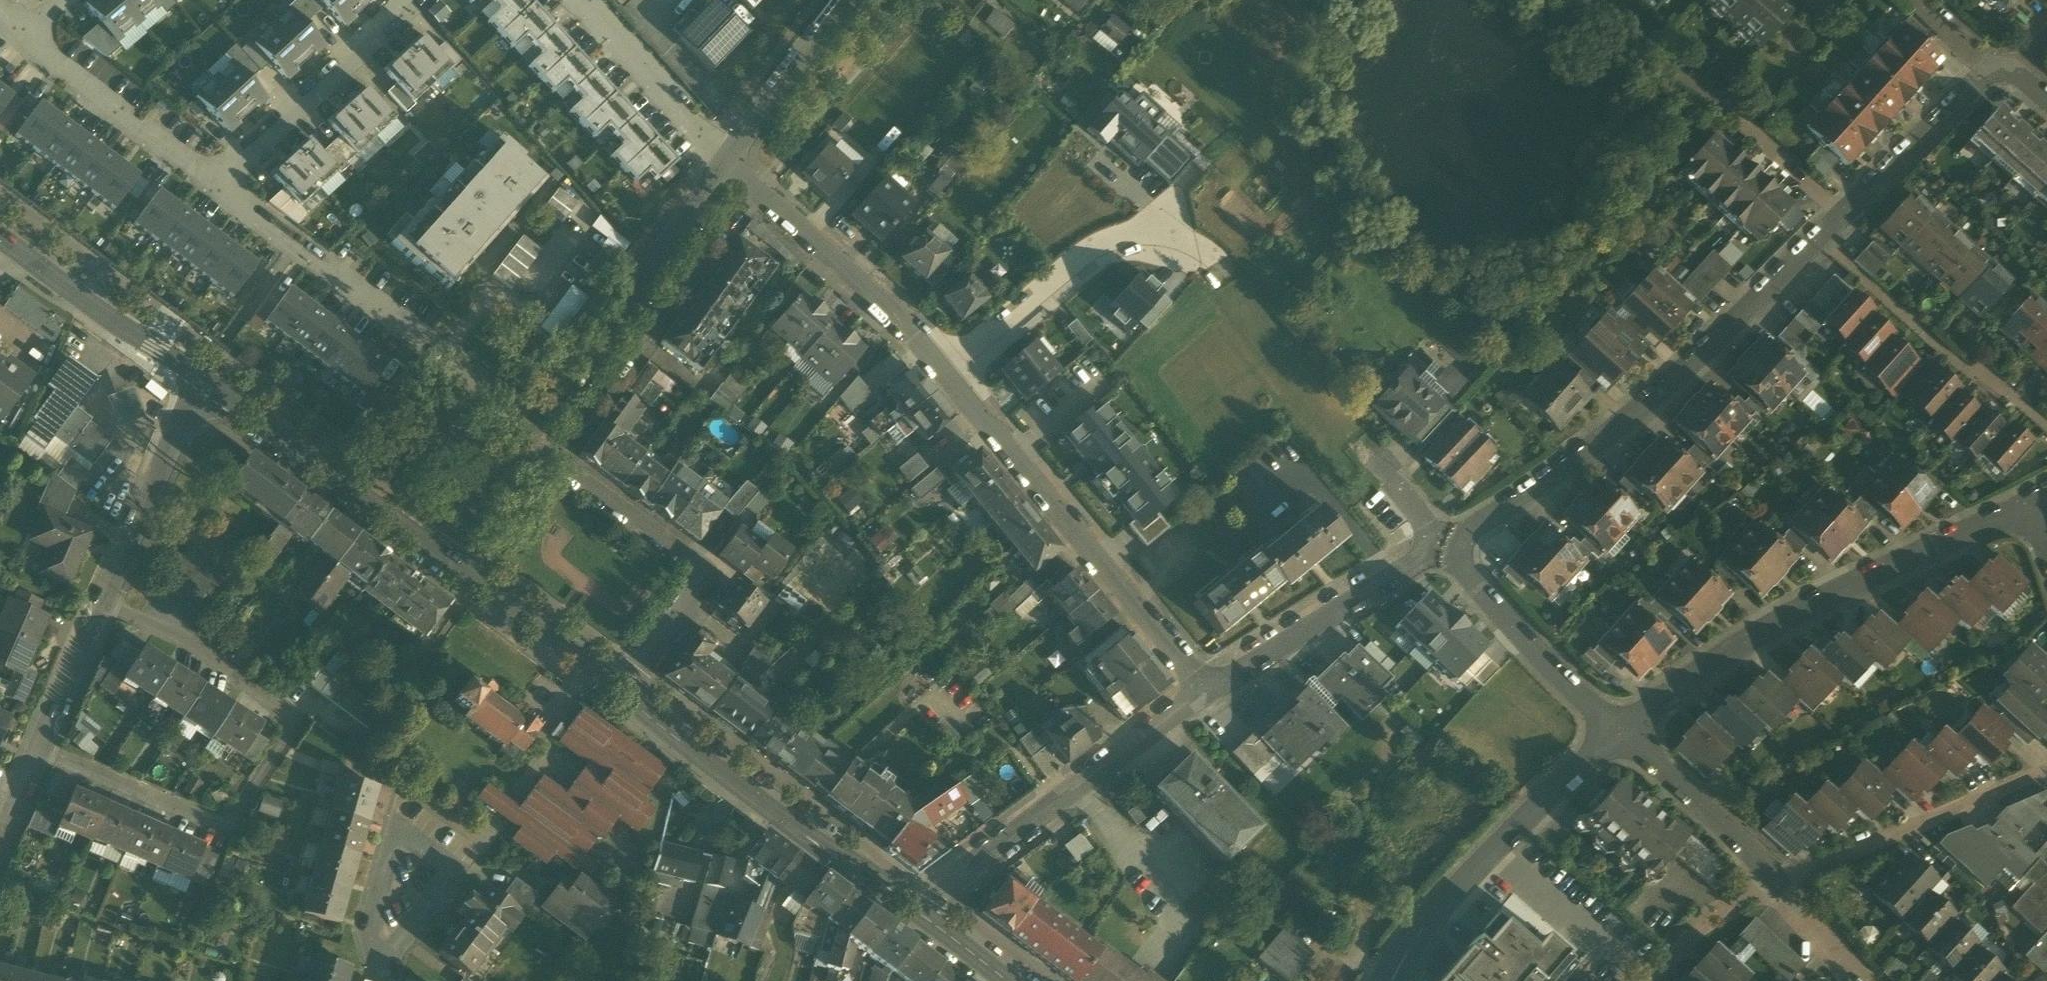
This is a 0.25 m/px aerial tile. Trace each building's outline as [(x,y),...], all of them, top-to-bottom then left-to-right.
[(117,0),(91,0),(85,5),(100,24),(116,42),(137,24),(117,0)] [(137,24),(159,6),(153,0),(117,0),(137,24)] [(159,6),(166,15),(177,6),(172,0),(153,0),(159,6)] [(291,11),(305,26),(315,16),(300,0),(297,0),(288,8),(291,11)] [(325,7),(318,0),(300,0),(315,16),(325,7)] [(325,7),(344,28),(362,10),(353,0),(318,0),(325,7)] [(362,10),(374,0),(353,0),(362,10)] [(471,4),(480,13),(491,2),(489,0),(476,0),(471,4)] [(500,11),(488,22),(487,23),(499,36),(533,6),(528,0),(494,0),(491,2),(500,11)] [(751,12),(762,0),(739,0),(751,12)] [(1084,7),(1079,0),(1066,0),(1075,13),(1084,7)] [(1699,0),(1756,52),(1788,16),(1770,0),(1700,0),(1699,0)] [(1993,2),(1993,8),(1999,13),(2005,13),(2010,7),(2009,2),(2011,0),(1990,0),(1993,2)] [(450,14),(439,2),(427,12),(439,25),(450,14)] [(491,2),(480,13),(488,22),(500,11),(491,2)] [(679,40),(711,71),(745,35),(714,4),(711,4),(705,10),(705,13),(698,20),(694,25),(691,25),(679,37),(679,40)] [(137,24),(145,34),(166,16),(166,15),(159,6),(137,24)] [(499,36),(511,50),(524,38),(532,47),(553,28),(533,6),(499,36)] [(323,46),(305,26),(291,11),(272,28),(304,63),(323,46)] [(1899,28),(1916,43),(1924,34),(1908,19),(1899,28)] [(1092,38),(1110,54),(1126,36),(1109,20),(1092,38)] [(107,60),(121,48),(116,42),(100,24),(81,40),(107,60)] [(137,24),(116,42),(121,48),(125,53),(146,35),(145,34),(137,24)] [(1899,27),(1885,42),(1926,79),(1939,64),(1916,43),(1899,28),(1899,27)] [(304,63),(272,28),(253,45),(256,49),(273,67),(285,80),(304,63)] [(532,47),(540,56),(529,66),(528,68),(540,81),(574,50),(553,28),(532,47)] [(432,86),(452,68),(436,51),(421,35),(402,53),(432,86)] [(246,58),(256,49),(253,45),(250,42),(240,51),(246,58)] [(1912,94),(1926,79),(1885,42),(1872,57),(1912,94)] [(444,43),(436,51),(452,68),(454,71),(463,63),(444,43)] [(246,58),(240,51),(235,45),(225,55),(233,64),(249,81),(259,72),(246,58)] [(540,56),(532,47),(521,57),(529,66),(540,56)] [(246,58),(259,72),(266,66),(269,70),(273,67),(256,49),(246,58)] [(540,81),(553,95),(554,94),(565,83),(574,92),(594,73),(574,50),(540,81)] [(432,86),(402,53),(383,70),(396,85),(413,103),(432,86)] [(1899,108),(1912,94),(1872,57),(1859,72),(1899,108)] [(214,81),(246,116),(265,99),(233,64),(214,81)] [(452,68),(432,86),(441,95),(460,78),(454,71),(452,68)] [(195,98),(214,81),(205,71),(187,88),(195,98)] [(1886,123),(1899,108),(1859,72),(1845,86),(1886,123)] [(574,92),(582,101),(569,112),(581,126),(615,95),(594,73),(574,92)] [(246,116),(214,81),(195,98),(228,133),(246,116)] [(565,83),(554,94),(562,103),(574,92),(565,83)] [(415,106),(413,103),(396,85),(387,93),(406,114),(415,106)] [(1873,138),(1886,123),(1845,86),(1832,101),(1873,138)] [(345,104),(376,138),(395,120),(364,87),(345,104)] [(0,89),(0,115),(13,98),(0,89)] [(1140,94),(1130,106),(1152,126),(1163,114),(1140,94)] [(581,126),(594,139),(606,128),(615,137),(635,118),(615,95),(581,126)] [(1164,137),(1152,126),(1130,106),(1118,95),(1086,130),(1103,147),(1106,144),(1110,139),(1139,165),(1142,162),(1164,137)] [(13,98),(0,115),(0,132),(1,133),(22,105),(13,98)] [(1859,153),(1873,138),(1832,101),(1819,116),(1859,153)] [(15,137),(35,151),(60,118),(40,104),(15,137)] [(326,122),(340,137),(356,155),(376,138),(345,104),(326,122)] [(1970,139),(1992,159),(2018,130),(1996,111),(1970,139)] [(843,112),(831,126),(840,134),(852,120),(843,112)] [(1180,130),(1163,114),(1152,126),(1164,137),(1166,134),(1171,140),(1180,130)] [(1846,167),(1859,153),(1819,116),(1805,131),(1820,144),(1838,161),(1846,167)] [(35,151),(55,166),(80,133),(60,118),(35,151)] [(615,137),(623,146),(610,157),(622,171),(656,140),(635,118),(615,137)] [(376,138),(384,147),(403,129),(395,120),(376,138)] [(549,133),(542,126),(535,132),(542,139),(549,133)] [(487,151),(498,139),(489,130),(477,143),(487,151)] [(2039,149),(2018,130),(1992,159),(2013,178),(2039,149)] [(55,166),(74,181),(99,148),(80,133),(55,166)] [(1171,140),(1166,134),(1164,137),(1142,162),(1169,187),(1194,160),(1171,140)] [(1678,175),(1694,189),(1728,151),(1712,136),(1678,175)] [(347,164),(356,155),(340,137),(330,145),(347,164)] [(523,158),(499,137),(498,139),(487,151),(472,168),(469,165),(464,171),(450,186),(437,201),(432,206),(428,202),(391,244),(417,267),(419,265),(448,290),(545,182),(521,161),(523,158)] [(376,138),(356,155),(365,165),(384,147),(376,138)] [(337,173),(338,172),(322,154),(308,139),(289,156),(319,190),(337,173)] [(1135,170),(1139,165),(1110,139),(1106,144),(1135,170)] [(1967,142),(1989,162),(1992,159),(1970,139),(1967,142)] [(622,171),(635,184),(647,173),(656,182),(660,179),(672,167),(677,163),(656,140),(622,171)] [(840,141),(831,151),(854,172),(862,162),(840,141)] [(933,152),(922,142),(910,154),(921,164),(933,152)] [(436,152),(428,143),(412,158),(420,166),(436,152)] [(1820,144),(1812,154),(1830,170),(1838,161),(1820,144)] [(330,145),(322,154),(338,172),(340,174),(349,166),(347,164),(330,145)] [(803,174),(829,198),(854,172),(831,151),(828,147),(803,174)] [(74,181),(94,195),(118,162),(99,148),(74,181)] [(2039,149),(2013,178),(2034,197),(2046,183),(2046,156),(2039,149)] [(1694,189),(1709,203),(1743,164),(1728,151),(1694,189)] [(941,175),(948,182),(966,162),(956,152),(938,172),(941,175)] [(1822,178),(1830,170),(1812,154),(1804,162),(1822,178)] [(319,190),(289,156),(269,174),(284,189),(300,207),(319,190)] [(581,165),(574,158),(566,165),(573,173),(581,165)] [(1989,162),(2010,181),(2013,178),(1992,159),(1989,162)] [(139,177),(118,162),(94,195),(114,210),(127,193),(139,177)] [(455,163),(441,178),(450,186),(464,171),(455,163)] [(1709,203),(1724,216),(1759,178),(1743,164),(1709,203)] [(672,167),(660,179),(665,185),(678,173),(672,167)] [(563,177),(555,170),(549,177),(557,183),(563,177)] [(319,190),(327,199),(345,182),(337,173),(319,190)] [(926,192),(934,199),(949,182),(948,182),(941,175),(926,192)] [(139,177),(127,193),(136,201),(149,184),(139,177)] [(428,193),(437,201),(450,186),(441,178),(428,193)] [(1724,216),(1739,230),(1774,192),(1759,178),(1724,216)] [(2010,181),(2031,200),(2034,197),(2013,178),(2010,181)] [(851,217),(880,244),(912,208),(882,181),(851,217)] [(2034,197),(2046,209),(2046,183),(2034,197)] [(391,193),(384,185),(376,193),(383,201),(391,193)] [(308,216),(300,207),(284,189),(268,203),(297,226),(308,216)] [(300,207),(308,216),(327,199),(319,190),(300,207)] [(558,190),(550,200),(569,214),(577,205),(558,190)] [(133,225),(153,240),(178,207),(158,192),(133,225)] [(1790,206),(1774,192),(1739,230),(1755,244),(1775,222),(1790,206)] [(1881,227),(1901,245),(1929,214),(1909,196),(1881,227)] [(2034,197),(2031,200),(2046,214),(2046,209),(2034,197)] [(562,224),(569,214),(550,200),(543,209),(562,224)] [(1775,222),(1787,232),(1801,217),(1790,206),(1775,222)] [(153,240),(173,254),(198,221),(178,207),(153,240)] [(1901,245),(1920,263),(1948,232),(1929,214),(1901,245)] [(607,240),(624,253),(630,245),(613,232),(600,217),(591,228),(607,240)] [(173,254),(193,269),(217,236),(198,221),(173,254)] [(946,255),(952,249),(957,243),(938,226),(927,239),(946,255)] [(1968,249),(1948,232),(1920,263),(1940,280),(1968,249)] [(900,261),(924,282),(924,281),(939,265),(947,256),(946,255),(927,239),(923,235),(900,261)] [(193,269),(212,283),(237,250),(217,236),(193,269)] [(522,237),(515,247),(534,262),(541,252),(522,237)] [(624,253),(607,240),(600,249),(617,262),(624,253)] [(736,241),(698,293),(737,321),(774,269),(736,241)] [(1863,252),(1881,268),(1889,259),(1871,243),(1863,252)] [(1716,256),(1729,269),(1740,257),(1727,244),(1715,256),(1716,256)] [(515,247),(507,257),(526,271),(534,262),(515,247)] [(939,265),(948,273),(961,257),(952,249),(946,255),(947,256),(939,265)] [(1987,267),(1968,249),(1940,280),(1959,298),(1987,267)] [(257,265),(237,250),(212,283),(232,298),(257,265)] [(1711,252),(1703,261),(1722,278),(1730,269),(1729,269),(1716,256),(1715,256),(1711,252)] [(1853,262),(1871,278),(1881,268),(1863,252),(1853,262)] [(1679,264),(1669,254),(1658,265),(1669,275),(1679,264)] [(507,257),(500,267),(519,281),(526,271),(507,257)] [(1703,261),(1695,270),(1714,287),(1722,278),(1703,261)] [(924,281),(933,289),(948,273),(939,265),(924,281)] [(512,291),(519,281),(500,267),(492,276),(512,291)] [(1658,285),(1666,276),(1655,267),(1647,276),(1658,285)] [(2007,285),(1987,267),(1959,298),(1979,316),(2007,285)] [(1695,270),(1687,279),(1706,296),(1714,287),(1695,270)] [(1127,335),(1137,323),(1162,296),(1164,294),(1140,273),(1103,313),(1127,335)] [(1647,276),(1634,291),(1676,328),(1681,322),(1680,321),(1688,312),(1675,301),(1658,285),(1647,276)] [(1675,301),(1684,292),(1679,288),(1668,278),(1666,276),(1658,285),(1675,301)] [(1833,276),(1825,285),(1843,301),(1848,295),(1851,292),(1833,276)] [(941,300),(960,323),(986,302),(968,279),(941,300)] [(1687,279),(1679,288),(1684,292),(1696,303),(1698,305),(1706,296),(1687,279)] [(778,303),(787,311),(801,294),(802,292),(793,285),(778,303)] [(1825,285),(1817,294),(1835,310),(1843,301),(1825,285)] [(589,299),(571,286),(539,328),(556,341),(589,299)] [(4,308),(53,344),(67,324),(18,288),(4,308)] [(289,290),(276,308),(265,323),(285,338),(309,305),(289,290)] [(1670,334),(1676,328),(1634,291),(1621,305),(1631,315),(1649,330),(1661,342),(1669,333),(1670,334)] [(1675,301),(1688,312),(1696,303),(1684,292),(1675,301)] [(721,342),(737,321),(698,293),(661,345),(689,366),(699,372),(715,351),(708,345),(714,337),(721,342)] [(770,330),(786,345),(818,308),(801,294),(787,311),(770,330)] [(1817,294),(1809,303),(1827,319),(1835,310),(1817,294)] [(1823,322),(1846,343),(1869,318),(1871,315),(1848,295),(1843,301),(1835,310),(1827,319),(1823,322)] [(1170,304),(1162,296),(1137,323),(1146,331),(1170,304)] [(2020,348),(2046,318),(2046,316),(2028,299),(2000,330),(2020,348)] [(257,333),(265,323),(276,308),(267,301),(248,326),(257,333)] [(1809,303),(1801,312),(1819,328),(1823,322),(1827,319),(1809,303)] [(285,338),(304,352),(329,319),(309,305),(285,338)] [(1631,315),(1621,305),(1612,314),(1618,320),(1623,324),(1631,315)] [(786,345),(802,358),(832,324),(834,322),(818,308),(786,345)] [(1618,320),(1612,314),(1609,311),(1600,320),(1610,329),(1618,320)] [(1801,312),(1793,321),(1810,337),(1819,328),(1801,312)] [(1084,313),(1075,321),(1090,339),(1099,331),(1084,313)] [(1631,315),(1623,324),(1636,336),(1640,339),(1649,330),(1631,315)] [(1891,338),(1869,318),(1846,343),(1844,346),(1866,366),(1888,341),(1891,338)] [(2020,348),(2039,365),(2046,357),(2046,318),(2020,348)] [(304,352),(324,367),(349,334),(329,319),(304,352)] [(1600,320),(1587,334),(1628,371),(1633,366),(1631,364),(1639,355),(1628,345),(1610,329),(1600,320)] [(1628,345),(1636,336),(1623,324),(1618,320),(1610,329),(1628,345)] [(1066,328),(1083,349),(1092,341),(1090,339),(1075,321),(1066,328)] [(1793,321),(1785,330),(1802,346),(1810,337),(1793,321)] [(800,360),(816,374),(848,337),(832,324),(802,358),(800,360)] [(1777,339),(1790,351),(1794,355),(1802,346),(1785,330),(1777,339)] [(324,367),(344,381),(368,348),(349,334),(324,367)] [(1622,378),(1628,371),(1587,334),(1575,347),(1573,349),(1583,358),(1601,374),(1613,385),(1620,376),(1622,378)] [(864,351),(848,337),(816,374),(831,387),(833,388),(850,368),(864,352),(864,351)] [(1573,349),(1575,347),(1564,337),(1554,348),(1565,358),(1573,349)] [(1045,363),(1047,361),(1055,355),(1042,339),(1032,347),(1045,363)] [(1911,362),(1888,341),(1866,366),(1863,369),(1886,389),(1911,362)] [(1763,342),(1747,360),(1782,392),(1798,373),(1782,359),(1763,342)] [(794,367),(800,360),(802,358),(786,345),(778,354),(794,367)] [(1001,373),(1025,402),(1058,375),(1047,361),(1045,363),(1032,347),(1001,373)] [(344,381),(364,396),(376,380),(388,363),(368,348),(344,381)] [(850,368),(859,376),(875,357),(866,349),(864,351),(864,352),(850,368)] [(1565,358),(1575,367),(1583,358),(1573,349),(1565,358)] [(1808,367),(1794,355),(1790,351),(1782,359),(1798,373),(1800,375),(1808,367)] [(1575,367),(1579,371),(1593,383),(1601,374),(1583,358),(1575,367)] [(43,451),(54,437),(75,409),(96,380),(68,359),(46,388),(53,393),(31,421),(35,424),(24,437),(25,438),(43,451)] [(33,379),(7,360),(3,366),(0,365),(0,424),(33,379)] [(800,360),(794,367),(792,370),(808,384),(816,374),(800,360)] [(1766,409),(1782,392),(1747,360),(1731,377),(1750,395),(1766,409)] [(1895,397),(1900,392),(1920,370),(1911,362),(1886,389),(1895,397)] [(1431,364),(1416,381),(1440,402),(1446,397),(1449,400),(1462,385),(1445,369),(1441,373),(1431,364)] [(1925,364),(1920,370),(1900,392),(1909,400),(1934,372),(1925,364)] [(1541,415),(1556,428),(1571,412),(1578,404),(1580,406),(1583,405),(1589,398),(1570,381),(1552,365),(1540,378),(1542,380),(1539,383),(1528,396),(1545,410),(1541,415)] [(883,394),(894,408),(904,418),(931,396),(911,371),(883,394)] [(1598,388),(1593,383),(1579,371),(1570,381),(1589,398),(1598,388)] [(1909,400),(1932,420),(1954,396),(1957,393),(1934,372),(1909,400)] [(1409,437),(1440,402),(1416,381),(1407,373),(1375,409),(1399,430),(1400,428),(1409,437)] [(816,374),(808,384),(806,386),(821,399),(831,387),(816,374)] [(1593,383),(1598,388),(1605,394),(1613,385),(1601,374),(1593,383)] [(722,385),(740,398),(747,388),(729,375),(722,385)] [(856,411),(859,414),(876,400),(858,377),(839,398),(853,414),(856,411)] [(385,388),(376,380),(364,396),(356,406),(366,413),(385,388)] [(715,394),(714,394),(734,408),(741,398),(740,398),(722,385),(722,384),(715,394)] [(144,419),(132,388),(105,399),(117,429),(144,419)] [(1708,389),(1692,407),(1728,439),(1744,421),(1728,407),(1708,389)] [(625,394),(602,426),(619,438),(624,431),(620,428),(637,404),(625,394)] [(744,415),(734,408),(714,394),(707,404),(715,409),(737,425),(744,415)] [(1750,395),(1742,404),(1753,414),(1760,420),(1768,411),(1766,409),(1750,395)] [(904,418),(901,421),(911,434),(914,431),(924,443),(952,420),(931,396),(904,418)] [(1524,399),(1541,415),(1545,410),(1528,396),(1524,399)] [(1976,416),(1954,396),(1932,420),(1929,424),(1951,444),(1954,441),(1976,416)] [(1745,423),(1753,414),(1742,404),(1735,398),(1728,407),(1744,421),(1745,423)] [(1422,448),(1427,442),(1444,424),(1453,414),(1440,402),(1409,437),(1422,448)] [(1098,405),(1062,435),(1097,477),(1091,482),(1108,502),(1114,498),(1133,521),(1134,522),(1148,510),(1152,515),(1156,512),(1164,506),(1160,502),(1171,493),(1098,405)] [(1712,457),(1728,439),(1692,407),(1676,425),(1696,442),(1712,457)] [(870,427),(871,428),(879,438),(886,433),(901,421),(904,418),(894,408),(893,413),(888,417),(885,414),(870,427)] [(91,420),(75,409),(54,437),(55,438),(52,441),(66,452),(69,449),(92,466),(112,440),(89,423),(91,420)] [(1979,413),(1976,416),(1954,441),(1976,461),(1982,454),(2001,433),(1979,413)] [(1463,423),(1453,414),(1444,424),(1453,433),(1463,423)] [(754,418),(746,428),(759,438),(767,428),(754,418)] [(903,440),(911,434),(901,421),(886,433),(896,445),(903,440)] [(1433,472),(1438,477),(1477,436),(1463,423),(1453,433),(1437,451),(1426,462),(1434,470),(1433,472)] [(1453,433),(1444,424),(1427,442),(1437,451),(1453,433)] [(643,456),(619,438),(602,426),(579,457),(620,487),(641,459),(643,456)] [(2006,427),(2001,433),(1982,454),(2004,475),(2029,447),(2006,427)] [(870,446),(879,438),(871,428),(862,436),(870,446)] [(779,434),(771,445),(786,455),(794,444),(779,434)] [(1492,450),(1477,436),(1438,477),(1444,483),(1446,481),(1455,490),(1466,478),(1482,461),(1492,450)] [(25,438),(17,448),(37,463),(44,453),(64,468),(71,458),(90,472),(92,466),(69,449),(66,452),(52,441),(55,438),(54,437),(43,451),(25,438)] [(664,459),(674,467),(688,447),(678,439),(664,459)] [(1417,453),(1426,462),(1437,451),(1427,442),(1422,448),(1417,453)] [(1660,442),(1644,460),(1680,492),(1696,474),(1680,460),(1660,442)] [(1696,442),(1687,451),(1705,467),(1713,458),(1712,457),(1696,442)] [(830,465),(837,473),(857,457),(850,449),(830,465)] [(1482,461),(1491,469),(1501,459),(1492,450),(1482,461)] [(1697,476),(1705,467),(1687,451),(1680,460),(1696,474),(1697,476)] [(957,482),(971,499),(998,477),(978,452),(951,474),(957,482)] [(71,458),(64,468),(44,453),(37,463),(56,477),(76,491),(83,482),(90,472),(71,458)] [(240,494),(280,523),(302,494),(249,456),(228,485),(240,494)] [(899,470),(910,483),(927,469),(916,456),(899,470)] [(1705,467),(1714,475),(1722,466),(1713,458),(1705,467)] [(666,478),(641,459),(620,487),(646,506),(666,478)] [(1664,510),(1680,492),(1644,460),(1628,478),(1643,491),(1664,510)] [(1466,478),(1475,486),(1491,469),(1482,461),(1466,478)] [(1895,461),(1879,479),(1914,510),(1930,493),(1915,480),(1895,461)] [(910,491),(919,502),(945,480),(947,479),(946,478),(938,468),(910,491)] [(1930,493),(1933,496),(1941,487),(1931,477),(1925,472),(1923,471),(1915,480),(1930,493)] [(43,512),(63,521),(75,491),(52,474),(36,510),(43,513),(43,512)] [(957,482),(951,474),(946,478),(947,479),(945,480),(951,487),(957,482)] [(1617,484),(1626,492),(1635,500),(1643,491),(1628,478),(1625,475),(1617,484)] [(971,499),(992,524),(1019,501),(999,476),(998,477),(971,499)] [(692,497),(666,478),(646,506),(672,525),(692,497)] [(1464,498),(1475,486),(1466,478),(1455,490),(1464,498)] [(1899,527),(1914,510),(1879,479),(1863,496),(1879,510),(1899,527)] [(959,509),(971,499),(957,482),(951,487),(945,492),(959,509)] [(735,520),(745,509),(759,493),(746,483),(728,503),(722,510),(735,520)] [(1599,483),(1582,501),(1618,533),(1634,515),(1619,501),(1599,483)] [(701,484),(692,497),(717,515),(721,509),(722,510),(728,503),(701,484)] [(863,502),(851,488),(837,500),(848,514),(863,502)] [(761,491),(759,493),(745,509),(756,517),(770,498),(761,491)] [(1644,508),(1635,500),(1626,492),(1619,501),(1634,515),(1636,517),(1644,508)] [(304,546),(305,543),(328,514),(302,494),(280,523),(265,543),(275,550),(278,552),(287,539),(286,538),(289,535),(304,546)] [(1825,494),(1808,512),(1844,544),(1860,526),(1845,512),(1825,494)] [(1861,494),(1853,504),(1871,520),(1879,510),(1863,496),(1861,494)] [(697,543),(717,515),(692,497),(672,525),(697,543)] [(992,524),(1012,548),(1039,526),(1040,526),(1019,501),(992,524)] [(1602,550),(1618,533),(1582,501),(1567,519),(1586,536),(1602,550)] [(1863,528),(1871,520),(1853,504),(1845,512),(1860,526),(1863,528)] [(1318,509),(1259,558),(1282,586),(1284,589),(1344,540),(1318,509)] [(1134,522),(1133,521),(1128,526),(1146,548),(1169,529),(1156,512),(1152,515),(1148,510),(1134,522)] [(38,575),(67,588),(91,533),(63,521),(43,512),(43,513),(33,536),(51,545),(38,575)] [(1828,561),(1844,544),(1808,512),(1793,529),(1809,544),(1828,561)] [(305,543),(323,557),(336,566),(358,536),(328,514),(305,543)] [(747,536),(754,527),(744,520),(738,529),(747,536)] [(754,527),(747,536),(762,547),(769,538),(772,534),(757,523),(754,527)] [(886,525),(868,540),(879,554),(898,539),(886,525)] [(1059,551),(1039,526),(1012,548),(1032,573),(1059,551)] [(1755,527),(1738,545),(1774,577),(1790,559),(1776,546),(1755,527)] [(1783,537),(1800,553),(1809,544),(1793,529),(1791,528),(1783,537)] [(762,547),(747,536),(738,529),(717,558),(742,576),(749,566),(763,547),(762,547)] [(1545,530),(1528,548),(1564,580),(1580,562),(1565,548),(1545,530)] [(854,544),(842,533),(834,542),(846,552),(854,544)] [(1602,550),(1604,552),(1612,560),(1628,542),(1618,533),(1602,550)] [(349,576),(365,588),(388,559),(358,536),(336,566),(349,576)] [(1586,536),(1578,545),(1589,555),(1596,561),(1604,552),(1602,550),(1586,536)] [(1801,553),(1800,553),(1783,537),(1776,546),(1790,559),(1793,562),(1801,553)] [(769,538),(762,547),(763,547),(749,566),(770,581),(771,580),(768,577),(777,565),(780,567),(791,553),(769,538)] [(1582,563),(1589,555),(1578,545),(1572,540),(1565,548),(1580,562),(1582,563)] [(256,555),(266,563),(275,550),(265,543),(256,555)] [(1758,595),(1774,577),(1738,545),(1723,562),(1738,577),(1758,595)] [(162,583),(200,611),(227,574),(189,546),(162,583)] [(1548,597),(1564,580),(1528,548),(1513,565),(1527,578),(1548,597)] [(1218,638),(1282,586),(1259,558),(1255,553),(1192,606),(1218,638)] [(260,571),(266,563),(256,555),(250,563),(260,571)] [(267,576),(276,583),(291,563),(282,555),(267,576)] [(307,605),(336,566),(323,557),(294,595),(307,605)] [(1987,566),(2014,590),(2023,581),(1996,557),(1987,566)] [(362,593),(381,607),(393,616),(419,582),(388,559),(365,588),(362,593)] [(1712,570),(1717,574),(1730,586),(1738,577),(1723,562),(1721,561),(1712,570)] [(1502,572),(1519,587),(1527,578),(1513,565),(1510,563),(1502,572)] [(1688,564),(1672,582),(1708,614),(1724,596),(1709,583),(1688,564)] [(768,577),(771,580),(780,567),(777,565),(768,577)] [(320,615),(349,576),(336,566),(307,605),(320,615)] [(1987,566),(1966,590),(1982,605),(1992,614),(2014,590),(1987,566)] [(1047,596),(1065,617),(1094,593),(1075,571),(1053,589),(1046,594),(1047,596)] [(1735,590),(1730,586),(1717,574),(1709,583),(1724,596),(1727,599),(1735,590)] [(1030,597),(1038,589),(1028,579),(1008,599),(1017,609),(1030,597)] [(1564,580),(1548,597),(1559,607),(1574,590),(1564,580)] [(1030,597),(1037,605),(1047,596),(1046,594),(1053,589),(1046,581),(1038,589),(1030,597)] [(1968,620),(1982,605),(1966,590),(1955,581),(1934,604),(1951,619),(1961,628),(1968,620)] [(419,582),(393,616),(423,639),(449,604),(419,582)] [(1692,631),(1708,614),(1672,582),(1657,599),(1673,614),(1692,631)] [(716,609),(745,631),(764,605),(750,595),(735,584),(716,609)] [(807,602),(787,585),(777,597),(796,614),(807,602)] [(750,595),(764,605),(769,596),(756,586),(750,595)] [(2014,590),(1992,614),(1995,616),(2003,624),(2025,600),(2014,590)] [(13,603),(36,613),(41,602),(18,592),(13,603)] [(1094,593),(1065,617),(1074,628),(1084,641),(1092,634),(1113,617),(1094,593)] [(1428,593),(1395,628),(1400,632),(1415,646),(1447,611),(1428,593)] [(1015,608),(1001,594),(988,606),(1002,621),(1015,608)] [(1930,643),(1951,619),(1934,604),(1924,595),(1903,619),(1930,643)] [(1030,597),(1017,609),(1014,612),(1021,620),(1037,605),(1030,597)] [(1655,598),(1647,607),(1656,615),(1664,623),(1673,614),(1657,599),(1655,598)] [(1649,624),(1656,615),(1647,607),(1639,599),(1631,608),(1633,609),(1649,624)] [(23,677),(23,676),(46,625),(33,619),(36,613),(13,603),(8,601),(0,618),(0,660),(10,664),(7,670),(15,674),(23,677)] [(1981,631),(1995,616),(1992,614),(1982,605),(1968,620),(1981,631)] [(387,623),(393,616),(381,607),(375,614),(387,623)] [(1633,609),(1616,628),(1652,660),(1668,641),(1649,624),(1633,609)] [(1447,611),(1415,646),(1434,664),(1466,629),(1447,611)] [(1897,646),(1905,637),(1895,628),(1878,613),(1870,622),(1897,646)] [(418,646),(423,639),(393,616),(387,623),(418,646)] [(1903,619),(1895,628),(1905,637),(1918,649),(1921,652),(1930,643),(1903,619)] [(1870,622),(1848,646),(1865,661),(1875,670),(1897,646),(1870,622)] [(1112,697),(1129,718),(1170,685),(1152,663),(1132,639),(1121,625),(1100,643),(1083,658),(1080,660),(1092,673),(1086,678),(1106,702),(1112,697)] [(697,635),(713,648),(720,639),(703,627),(697,635)] [(1074,648),(1084,641),(1074,628),(1064,636),(1074,648)] [(1637,677),(1652,660),(1616,628),(1601,645),(1617,659),(1637,677)] [(1466,629),(1434,664),(1453,682),(1456,680),(1480,653),(1486,647),(1466,629)] [(1406,656),(1408,654),(1415,646),(1400,632),(1391,642),(1406,656)] [(1084,641),(1074,648),(1083,658),(1100,643),(1092,634),(1084,641)] [(697,635),(687,647),(704,660),(710,652),(713,648),(697,635)] [(1845,683),(1865,661),(1848,646),(1838,637),(1817,660),(1835,676),(1844,684),(1845,683)] [(1905,637),(1897,646),(1910,658),(1918,649),(1905,637)] [(116,661),(130,670),(141,654),(120,640),(109,657),(116,661)] [(1369,642),(1361,651),(1387,676),(1395,667),(1369,642)] [(1600,644),(1592,652),(1610,668),(1617,659),(1601,645),(1600,644)] [(1345,658),(1380,691),(1391,679),(1387,676),(1361,651),(1356,646),(1345,658)] [(1427,671),(1434,664),(1415,646),(1408,654),(1427,671)] [(733,681),(704,660),(687,647),(663,679),(710,714),(733,681)] [(2046,675),(2046,658),(2035,647),(2026,656),(2046,675)] [(743,669),(757,679),(774,665),(774,664),(753,648),(740,667),(743,669)] [(124,679),(154,699),(174,668),(144,649),(141,654),(130,670),(124,679)] [(710,652),(704,660),(733,681),(739,674),(710,652)] [(823,661),(814,652),(803,662),(812,672),(823,661)] [(1603,676),(1610,668),(1592,652),(1585,660),(1603,676)] [(1813,700),(1835,676),(1817,660),(1808,652),(1787,676),(1813,700)] [(1489,662),(1480,653),(1456,680),(1465,688),(1473,679),(1489,662)] [(1342,655),(1315,681),(1314,683),(1322,691),(1329,692),(1328,698),(1330,699),(1337,699),(1338,700),(1360,722),(1386,697),(1380,691),(1345,658),(1342,655)] [(323,669),(335,678),(345,664),(333,656),(323,669)] [(2013,688),(2031,704),(2046,687),(2046,675),(2026,656),(2005,680),(2013,688)] [(93,681),(101,685),(116,662),(104,657),(93,681)] [(387,679),(399,688),(414,668),(402,659),(387,679)] [(310,687),(323,669),(312,660),(299,678),(310,687)] [(99,688),(113,697),(124,679),(130,670),(116,661),(116,662),(101,685),(99,688)] [(991,675),(980,661),(966,673),(977,687),(991,675)] [(1855,692),(1875,670),(1865,661),(1845,683),(1855,692)] [(1498,670),(1489,662),(1473,679),(1482,688),(1498,670)] [(154,699),(183,718),(203,687),(174,668),(154,699)] [(329,701),(368,729),(381,712),(371,705),(372,704),(343,683),(335,678),(323,669),(310,687),(329,701)] [(739,674),(733,681),(753,696),(760,687),(757,679),(743,669),(739,674)] [(1784,706),(1792,697),(1779,685),(1766,673),(1758,682),(1784,706)] [(5,698),(22,705),(33,680),(23,676),(23,677),(15,674),(5,698)] [(1787,676),(1779,685),(1792,697),(1805,709),(1813,700),(1787,676)] [(498,751),(514,763),(521,753),(522,754),(535,736),(534,736),(540,727),(524,715),(521,720),(510,712),(512,710),(510,708),(508,711),(497,703),(499,700),(497,699),(496,701),(490,697),(494,692),(496,693),(497,692),(495,690),(479,679),(475,685),(469,680),(464,687),(464,686),(452,702),(466,713),(462,718),(463,719),(461,721),(463,723),(465,720),(476,728),(474,731),(476,732),(477,729),(488,738),(487,740),(488,741),(490,739),(501,747),(498,751)] [(1334,704),(1338,700),(1337,699),(1330,699),(1328,698),(1329,692),(1322,691),(1314,683),(1315,681),(1313,679),(1304,688),(1306,690),(1307,689),(1327,711),(1334,704)] [(760,702),(753,696),(733,681),(710,714),(736,734),(760,702)] [(1758,682),(1736,706),(1757,725),(1763,730),(1784,706),(1758,682)] [(183,718),(212,737),(232,707),(203,687),(183,718)] [(2031,704),(2013,688),(1998,704),(2034,737),(2046,723),(2046,718),(2031,704)] [(1278,744),(1293,761),(1316,739),(1322,745),(1325,749),(1345,730),(1327,711),(1307,689),(1306,690),(1294,701),(1297,704),(1259,740),(1270,752),(1278,744)] [(1736,748),(1757,725),(1736,706),(1730,701),(1709,724),(1730,743),(1736,748)] [(772,710),(760,702),(736,734),(748,742),(770,713),(772,710)] [(1998,704),(1989,713),(2013,734),(2026,746),(2034,737),(1998,704)] [(262,726),(232,707),(212,737),(227,747),(242,757),(257,735),(262,726)] [(1066,719),(1088,749),(1101,739),(1100,727),(1094,727),(1093,717),(1087,718),(1086,708),(1060,711),(1066,719)] [(553,855),(587,880),(597,867),(583,857),(597,838),(601,841),(617,819),(637,834),(654,811),(642,802),(665,770),(582,709),(557,743),(589,767),(568,797),(542,777),(518,810),(517,812),(527,819),(519,830),(511,840),(545,866),(553,855)] [(2004,743),(2013,734),(1989,713),(1986,710),(1978,719),(2004,743)] [(0,742),(11,717),(0,713),(0,741),(0,742)] [(88,713),(78,724),(84,729),(93,738),(103,727),(88,713)] [(795,732),(770,713),(748,742),(773,761),(795,732)] [(212,737),(183,718),(173,733),(184,740),(188,742),(194,733),(209,743),(212,737)] [(950,748),(960,739),(941,719),(931,729),(950,748)] [(1043,735),(1066,766),(1088,749),(1066,719),(1043,735)] [(1708,767),(1730,743),(1709,724),(1703,719),(1681,743),(1683,745),(1708,767)] [(1978,719),(1956,743),(1972,758),(1983,767),(2004,743),(1978,719)] [(1423,741),(1406,725),(1397,734),(1413,750),(1423,741)] [(81,752),(93,738),(84,729),(71,743),(81,752)] [(820,751),(795,732),(773,761),(798,780),(820,751)] [(184,740),(173,733),(162,750),(172,757),(184,740)] [(1018,742),(1031,760),(1043,751),(1030,733),(1018,742)] [(1951,781),(1972,758),(1956,743),(1945,733),(1924,757),(1940,771),(1951,781)] [(1230,755),(1248,773),(1270,752),(1259,740),(1253,734),(1230,755)] [(242,757),(254,765),(269,743),(257,735),(242,757)] [(212,737),(209,743),(204,750),(218,760),(227,747),(212,737)] [(1270,752),(1282,764),(1292,774),(1322,745),(1316,739),(1293,761),(1278,744),(1270,752)] [(827,741),(820,751),(830,759),(838,749),(827,741)] [(1685,767),(1698,778),(1708,767),(1683,745),(1673,756),(1685,767)] [(1919,795),(1940,771),(1924,757),(1914,747),(1892,771),(1919,795)] [(830,759),(820,751),(798,780),(823,798),(844,769),(830,759)] [(1282,764),(1270,752),(1248,773),(1260,785),(1282,764)] [(1153,791),(1223,865),(1261,829),(1190,755),(1153,791)] [(319,773),(340,779),(343,767),(322,761),(319,773)] [(850,764),(844,769),(823,798),(833,806),(857,774),(860,771),(850,764)] [(1886,798),(1894,789),(1884,780),(1868,765),(1860,774),(1886,798)] [(864,767),(860,771),(857,774),(833,806),(861,827),(883,798),(890,793),(883,781),(864,767)] [(1892,771),(1884,780),(1894,789),(1910,804),(1919,795),(1892,771)] [(1860,774),(1838,798),(1854,813),(1865,822),(1886,798),(1860,774)] [(965,797),(963,799),(969,808),(970,807),(981,800),(986,797),(972,776),(957,786),(965,797)] [(203,784),(192,777),(182,791),(194,799),(203,784)] [(341,779),(331,813),(366,823),(376,789),(341,779)] [(1628,861),(1649,880),(1671,854),(1686,837),(1664,819),(1660,824),(1614,785),(1578,827),(1623,867),(1628,861)] [(477,799),(495,812),(504,799),(486,786),(477,799)] [(947,793),(955,804),(963,799),(965,797),(957,786),(947,793)] [(1833,836),(1854,813),(1838,798),(1827,789),(1806,812),(1822,826),(1833,836)] [(913,804),(901,801),(917,814),(939,799),(932,790),(913,804)] [(76,833),(92,839),(106,806),(73,792),(63,816),(59,825),(60,826),(60,825),(74,831),(73,832),(76,833)] [(901,801),(890,793),(883,798),(861,827),(887,846),(905,822),(917,814),(901,801)] [(947,793),(939,799),(917,814),(905,822),(887,846),(883,851),(909,870),(931,841),(920,833),(957,807),(955,804),(947,793)] [(2046,794),(2038,803),(2034,799),(2004,812),(2003,813),(2019,827),(2026,834),(2039,820),(2046,828),(2046,794)] [(282,802),(262,796),(257,814),(277,819),(282,802)] [(527,819),(517,812),(518,810),(504,799),(495,812),(519,830),(527,819)] [(981,800),(970,807),(982,823),(992,816),(981,800)] [(1761,815),(1773,826),(1786,812),(1774,801),(1761,815)] [(1801,850),(1822,826),(1806,812),(1795,802),(1786,812),(1773,826),(1801,850)] [(28,827),(40,832),(49,810),(38,805),(28,827)] [(92,839),(124,853),(138,820),(106,806),(92,839)] [(1134,824),(1136,826),(1144,820),(1135,807),(1126,813),(1134,824)] [(63,816),(49,810),(40,832),(54,838),(57,830),(58,831),(60,826),(59,825),(63,816)] [(331,813),(321,847),(356,857),(366,823),(331,813)] [(1995,822),(1996,823),(2011,836),(2019,827),(2003,813),(1995,822)] [(138,860),(156,867),(170,834),(138,820),(124,853),(138,860)] [(2018,843),(2011,836),(1996,823),(1989,831),(1989,832),(2011,852),(2019,843),(2018,843)] [(70,845),(76,833),(73,832),(74,831),(60,825),(60,826),(58,831),(57,830),(54,838),(70,845)] [(1763,838),(1790,862),(1801,850),(1773,826),(1763,838)] [(2011,836),(2018,843),(2026,834),(2019,827),(2011,836)] [(2017,883),(2022,877),(2038,860),(2034,857),(2019,843),(2011,852),(1989,832),(1989,831),(1987,829),(1977,833),(1976,835),(1968,828),(1945,837),(1937,846),(1960,866),(1985,888),(1993,880),(2003,869),(2017,883)] [(746,859),(747,859),(775,880),(795,854),(766,832),(746,859)] [(203,848),(170,834),(156,867),(189,881),(202,850),(203,848)] [(1064,847),(1076,863),(1092,851),(1080,835),(1064,847)] [(1671,854),(1714,892),(1730,873),(1687,836),(1686,837),(1671,854)] [(86,852),(118,866),(124,853),(92,839),(86,852)] [(1919,842),(1926,848),(1928,845),(1921,839),(1919,842)] [(948,853),(931,841),(909,870),(917,876),(948,853)] [(2034,857),(2038,860),(2046,868),(2046,842),(2034,857)] [(682,882),(694,884),(700,856),(659,846),(653,875),(682,882)] [(321,847),(311,880),(347,890),(356,857),(321,847)] [(189,881),(205,888),(219,857),(202,850),(189,881)] [(138,860),(124,853),(118,866),(118,868),(132,874),(138,860)] [(823,875),(795,854),(775,880),(775,881),(790,893),(802,901),(803,902),(823,875)] [(704,885),(725,891),(733,862),(712,856),(704,885)] [(1901,923),(1926,895),(1936,884),(1906,857),(1871,895),(1901,923)] [(775,880),(747,859),(742,878),(759,891),(748,901),(745,909),(723,899),(714,934),(749,948),(757,930),(763,915),(775,881),(775,880)] [(2038,860),(2022,877),(2032,886),(2022,897),(2011,909),(2025,921),(2030,916),(2046,931),(2024,956),(2041,971),(2046,964),(2046,868),(2038,860)] [(183,894),(189,881),(156,867),(150,880),(183,894)] [(2013,888),(2017,883),(2003,869),(1993,880),(2008,893),(2013,888)] [(682,882),(653,875),(650,884),(680,891),(682,882)] [(823,875),(803,902),(813,909),(826,919),(846,893),(823,875)] [(980,916),(1007,935),(1031,903),(1038,894),(1026,885),(1028,882),(1020,876),(1010,886),(1005,882),(980,916)] [(542,908),(585,940),(602,916),(598,910),(607,898),(578,877),(570,887),(564,895),(555,889),(542,908)] [(2017,883),(2013,888),(2022,897),(2032,886),(2022,877),(2017,883)] [(516,912),(522,916),(537,895),(515,879),(500,899),(516,911),(516,912)] [(337,925),(347,890),(311,880),(302,915),(337,925)] [(561,881),(555,889),(564,895),(570,887),(561,881)] [(1939,881),(1936,884),(1926,895),(1934,901),(1946,887),(1939,881)] [(693,929),(714,934),(723,899),(725,891),(704,885),(693,929)] [(467,914),(458,927),(488,950),(516,912),(516,911),(500,899),(486,889),(477,901),(467,914)] [(780,907),(795,918),(800,907),(801,904),(802,901),(790,893),(780,907)] [(868,909),(846,893),(826,919),(825,920),(838,930),(847,936),(868,909)] [(467,914),(477,901),(467,894),(458,907),(467,914)] [(1901,923),(1928,947),(1950,922),(1953,919),(1934,901),(1926,895),(1901,923)] [(598,910),(602,916),(612,902),(607,898),(598,910)] [(801,904),(800,907),(807,912),(811,911),(813,909),(803,902),(802,901),(801,904)] [(22,911),(36,916),(39,907),(25,902),(22,911)] [(1078,980),(1147,980),(1102,948),(1099,953),(1031,903),(1007,935),(1068,980),(1078,980)] [(826,919),(813,909),(811,911),(807,912),(800,907),(795,918),(791,926),(792,935),(819,942),(825,920),(826,919)] [(872,912),(868,909),(847,936),(845,939),(854,946),(867,956),(890,925),(872,912)] [(763,915),(757,930),(766,934),(772,920),(763,915)] [(1356,916),(1341,917),(1341,930),(1356,929),(1356,916)] [(1496,916),(1475,940),(1482,946),(1503,923),(1496,916)] [(825,920),(819,942),(817,951),(829,955),(833,940),(838,930),(825,920)] [(1738,939),(1747,948),(1763,930),(1753,920),(1736,938),(1738,939)] [(1925,950),(1952,974),(1975,949),(1977,946),(1965,935),(1950,922),(1928,947),(1925,950)] [(1528,973),(1534,979),(1537,980),(1542,980),(1565,955),(1544,937),(1533,949),(1503,923),(1482,946),(1475,940),(1466,949),(1474,956),(1453,979),(1455,980),(1521,980),(1528,973)] [(913,943),(890,925),(867,956),(879,965),(890,973),(891,972),(913,943)] [(1965,935),(1977,946),(1987,935),(1975,925),(1965,935)] [(468,977),(488,950),(458,927),(438,954),(468,977)] [(709,950),(714,934),(693,929),(691,928),(686,944),(709,950)] [(1874,948),(1875,928),(1859,928),(1859,948),(1874,948)] [(757,930),(749,948),(758,952),(766,934),(757,930)] [(829,969),(833,970),(838,972),(839,968),(845,939),(847,936),(838,930),(833,940),(829,955),(826,968),(829,969)] [(1753,953),(1756,956),(1772,938),(1763,930),(1747,948),(1753,953)] [(1281,980),(1290,980),(1311,956),(1282,931),(1257,960),(1281,980)] [(815,957),(817,951),(819,942),(792,935),(794,952),(815,957)] [(1756,956),(1765,964),(1781,946),(1772,938),(1756,956)] [(849,971),(854,946),(845,939),(839,968),(849,971)] [(1747,948),(1738,939),(1725,954),(1740,968),(1753,953),(1747,948)] [(913,943),(891,972),(903,980),(930,980),(942,965),(913,943)] [(1740,968),(1725,954),(1715,946),(1690,973),(1692,975),(1699,980),(1738,980),(1746,973),(1740,968)] [(1765,964),(1774,972),(1790,954),(1781,946),(1765,964)] [(1466,949),(1446,973),(1453,979),(1474,956),(1466,949)] [(1954,980),(1994,980),(1997,978),(2002,973),(1975,949),(1952,974),(1949,977),(1954,980)] [(817,951),(815,957),(813,965),(826,968),(829,955),(817,951)] [(1790,954),(1774,972),(1784,980),(1790,980),(1803,966),(1790,954)] [(1577,966),(1565,955),(1542,980),(1564,980),(1577,966)] [(349,968),(314,958),(308,980),(346,980),(349,968)] [(1888,980),(1894,980),(1906,968),(1895,958),(1880,974),(1888,980)] [(875,970),(873,971),(872,972),(870,980),(885,980),(886,978),(890,973),(879,965),(875,970)] [(942,965),(930,980),(964,980),(942,965)] [(0,969),(0,980),(46,980),(0,969)] [(836,978),(830,976),(833,970),(829,969),(824,980),(835,980),(836,978)] [(1938,980),(1930,972),(1922,980),(1937,980),(1938,980)] [(1692,975),(1690,973),(1683,980),(1699,980),(1692,975)]
